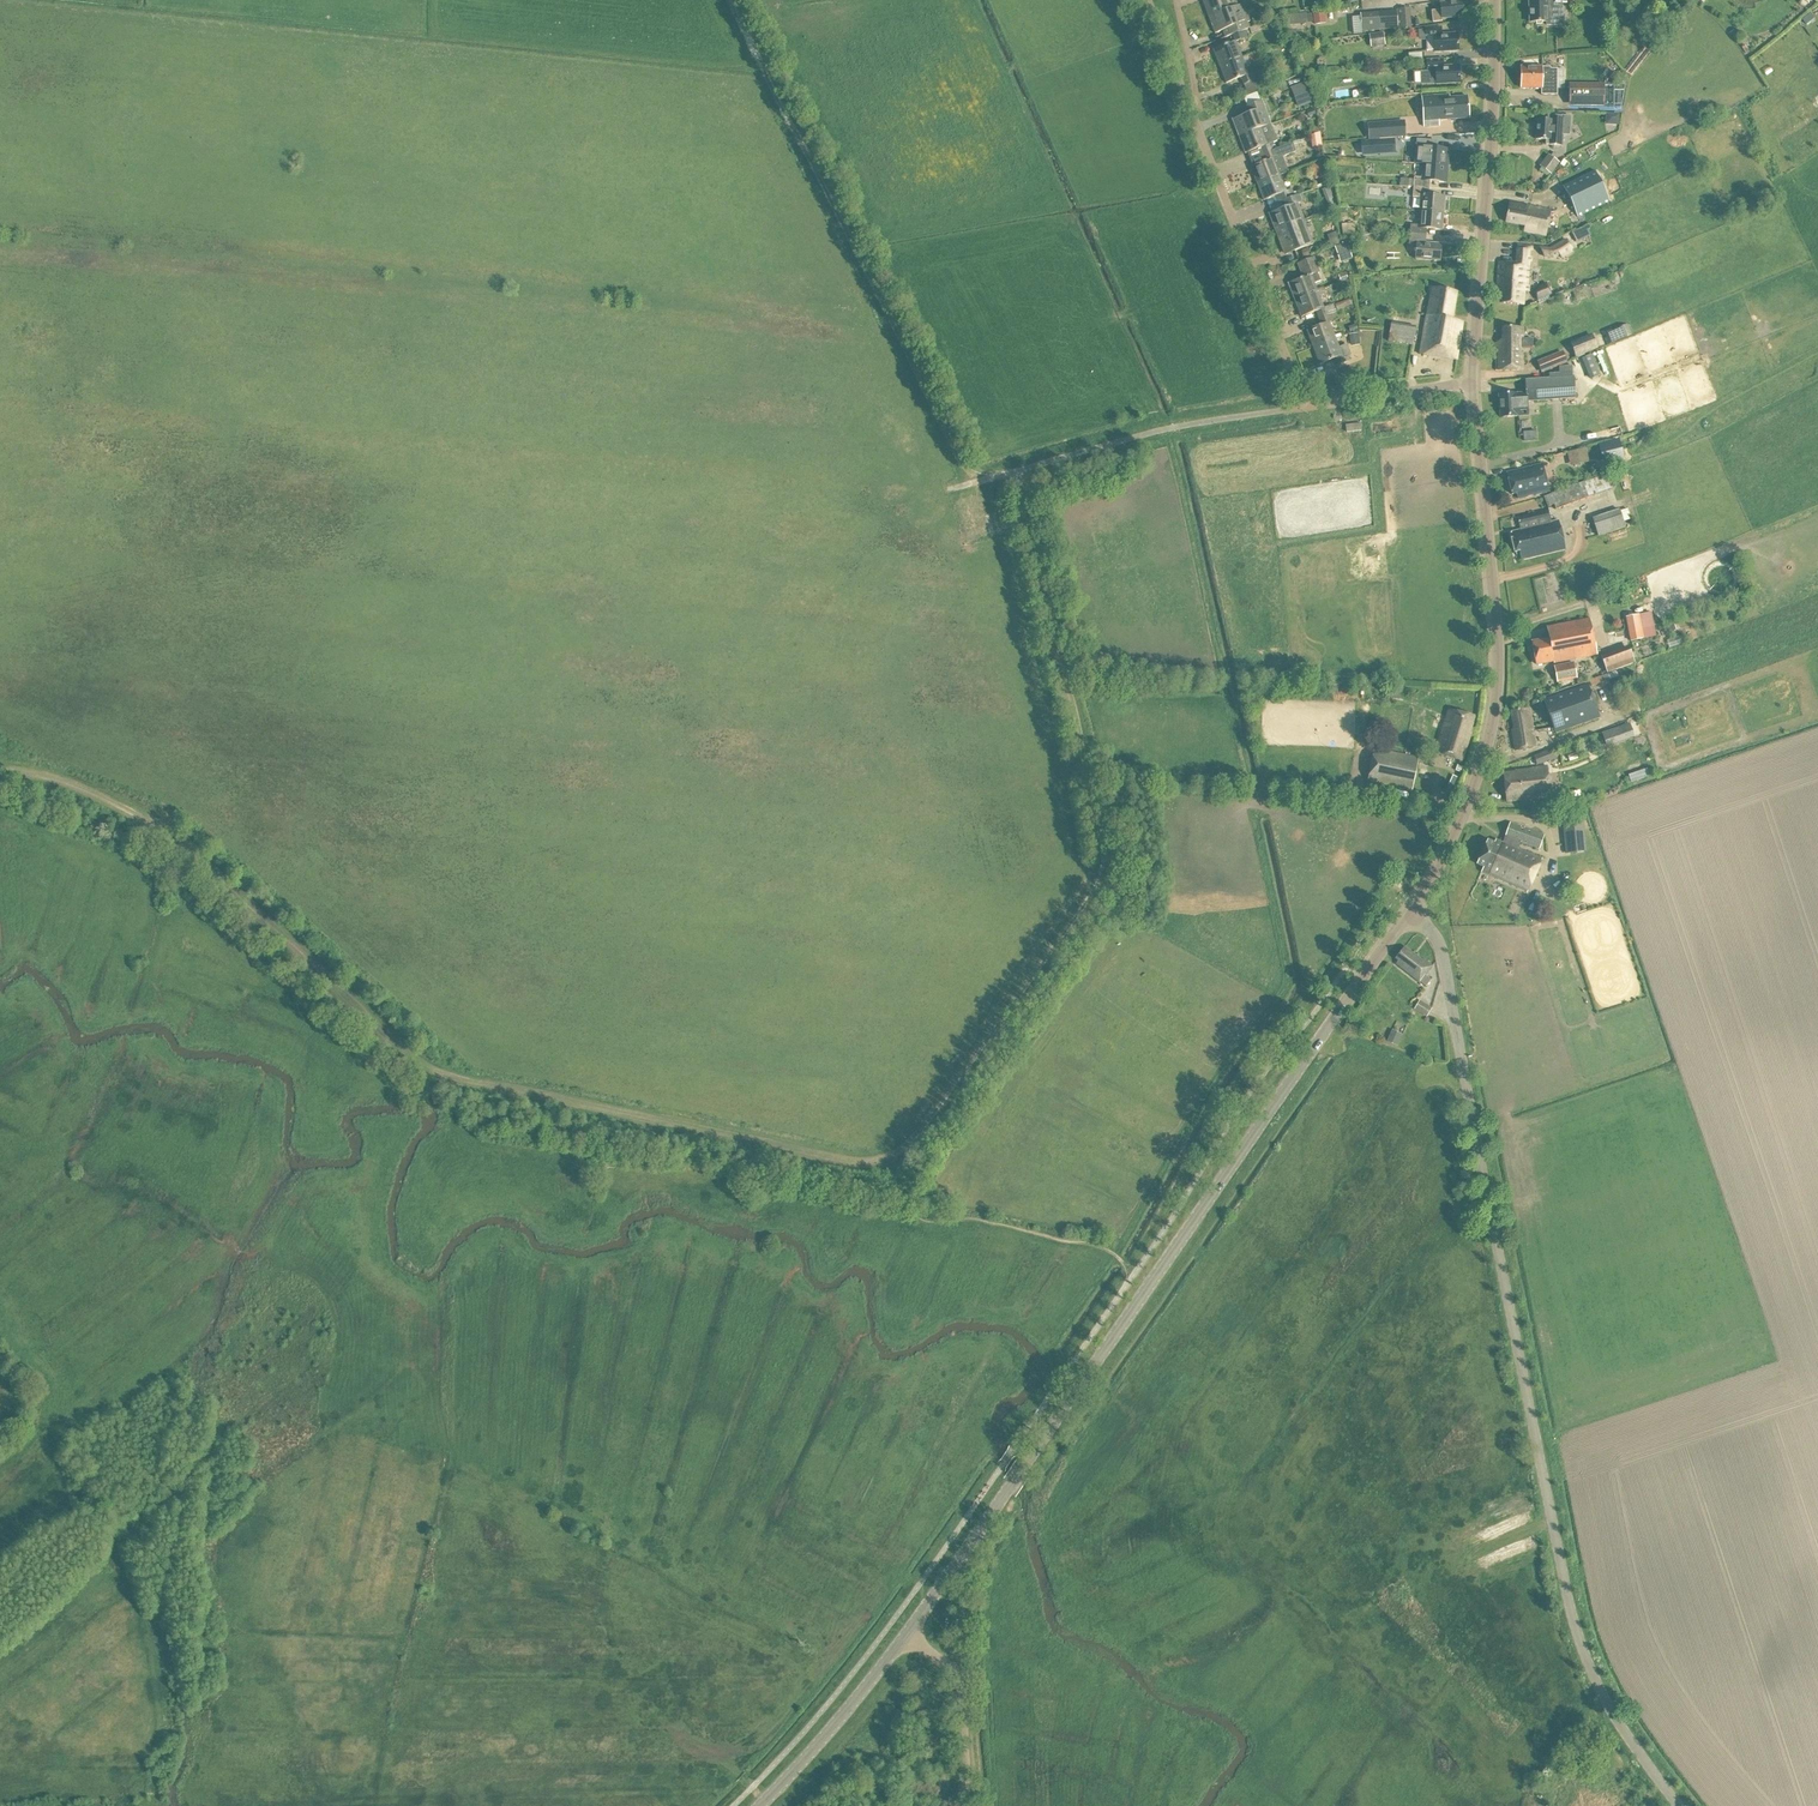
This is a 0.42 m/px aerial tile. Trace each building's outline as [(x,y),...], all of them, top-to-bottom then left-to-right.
[(1236,6),(1234,0),(1202,0),(1209,17),(1231,9),(1231,8),(1236,6)] [(1566,3),(1566,0),(1552,0),(1547,0),(1529,1),(1530,23),(1548,23),(1547,4),(1566,3)] [(1464,17),(1462,1),(1440,4),(1440,11),(1432,12),(1433,23),(1442,22),(1442,19),(1464,17)] [(1231,9),(1209,17),(1215,34),(1224,31),(1226,37),(1232,35),(1245,30),(1250,29),(1248,23),(1250,22),(1246,11),(1243,12),(1240,5),(1236,6),(1231,8),(1231,9)] [(1397,11),(1360,14),(1362,32),(1398,28),(1398,31),(1411,30),(1409,8),(1396,10),(1397,11)] [(1284,15),(1285,27),(1308,24),(1307,13),(1284,15)] [(1313,15),(1314,25),(1326,24),(1324,13),(1313,15)] [(1261,26),(1249,30),(1251,35),(1263,31),(1261,26)] [(1434,52),(1458,51),(1457,34),(1441,35),(1441,28),(1425,29),(1425,38),(1433,37),(1434,52)] [(1248,37),(1245,30),(1232,35),(1234,41),(1235,42),(1236,42),(1248,37)] [(1369,35),(1371,48),(1385,46),(1383,33),(1369,35)] [(1235,42),(1213,50),(1219,67),(1242,59),(1236,42),(1235,42)] [(1422,54),(1408,55),(1408,62),(1422,61),(1422,54)] [(1247,56),(1242,59),(1219,67),(1226,84),(1240,78),(1243,85),(1256,80),(1253,73),(1248,75),(1245,68),(1251,66),(1247,56)] [(1421,85),(1428,85),(1460,83),(1459,66),(1443,67),(1442,60),(1426,61),(1427,72),(1420,72),(1421,85)] [(1403,72),(1425,72),(1424,62),(1418,63),(1403,64),(1403,72)] [(1534,68),(1521,68),(1521,88),(1542,88),(1542,95),(1557,95),(1557,70),(1542,70),(1542,68),(1540,68),(1540,67),(1534,67),(1534,68)] [(1619,85),(1623,79),(1618,75),(1613,82),(1619,85)] [(1285,82),(1278,85),(1279,90),(1287,88),(1285,82)] [(1305,83),(1290,88),(1298,109),(1313,103),(1305,83)] [(1604,86),(1569,85),(1569,106),(1604,107),(1604,86)] [(1378,87),(1369,89),(1370,96),(1379,95),(1378,87)] [(1449,99),(1449,95),(1422,97),(1424,129),(1439,128),(1438,120),(1469,118),(1467,97),(1449,99)] [(1232,120),(1239,137),(1270,125),(1271,124),(1262,101),(1244,108),(1247,114),(1232,120)] [(1607,112),(1607,123),(1620,124),(1621,113),(1607,112)] [(1536,140),(1549,141),(1549,145),(1562,146),(1564,120),(1550,119),(1550,121),(1537,120),(1536,140)] [(1406,137),(1404,121),(1377,123),(1378,132),(1368,133),(1369,140),(1406,137)] [(1270,125),(1239,137),(1245,154),(1260,148),(1263,155),(1276,150),(1273,143),(1277,142),(1270,125)] [(1382,140),(1375,140),(1376,154),(1383,154),(1382,140)] [(1424,151),(1423,165),(1447,167),(1448,150),(1432,149),(1433,141),(1417,140),(1416,150),(1424,151)] [(1252,166),(1250,167),(1257,184),(1280,175),(1288,172),(1282,158),(1296,153),(1292,144),(1276,150),(1263,155),(1265,161),(1252,166)] [(1539,167),(1551,175),(1559,164),(1548,155),(1539,167)] [(1322,163),(1320,164),(1313,166),(1311,167),(1315,180),(1326,176),(1322,163)] [(1399,187),(1413,188),(1429,189),(1429,182),(1446,183),(1447,167),(1423,165),(1422,178),(1414,178),(1414,180),(1404,179),(1404,187),(1399,187)] [(1576,216),(1609,201),(1594,170),(1562,186),(1576,216)] [(1280,175),(1257,184),(1263,201),(1278,195),(1281,202),(1294,197),(1291,190),(1286,192),(1280,175)] [(1367,186),(1366,195),(1382,197),(1383,187),(1367,186)] [(1413,188),(1399,187),(1399,195),(1413,196),(1412,198),(1420,198),(1419,212),(1443,214),(1444,197),(1428,196),(1429,189),(1413,188)] [(1269,214),(1275,231),(1298,223),(1303,220),(1297,204),(1305,201),(1302,194),(1294,198),(1294,197),(1281,202),(1283,208),(1269,214)] [(1329,210),(1335,207),(1332,199),(1326,201),(1329,210)] [(1549,210),(1509,203),(1505,222),(1525,225),(1524,232),(1545,235),(1549,210)] [(1442,230),(1443,214),(1419,212),(1418,226),(1410,225),(1409,235),(1425,236),(1426,229),(1442,230)] [(1298,223),(1275,231),(1282,248),(1297,242),(1299,249),(1312,244),(1309,237),(1304,239),(1299,225),(1304,223),(1303,220),(1298,223)] [(1354,224),(1341,225),(1343,237),(1355,236),(1354,224)] [(1577,232),(1572,235),(1575,242),(1581,240),(1589,236),(1586,231),(1590,229),(1589,226),(1584,228),(1577,232)] [(1336,232),(1329,235),(1334,247),(1340,244),(1336,232)] [(1425,243),(1425,236),(1409,235),(1409,245),(1417,245),(1415,260),(1439,262),(1441,245),(1425,243)] [(1548,248),(1538,247),(1544,258),(1554,259),(1559,256),(1561,260),(1572,253),(1571,252),(1573,250),(1564,240),(1554,246),(1548,249),(1548,248)] [(1335,247),(1340,262),(1352,258),(1347,243),(1335,247)] [(1503,290),(1502,297),(1501,303),(1522,305),(1524,291),(1528,292),(1528,287),(1526,287),(1529,261),(1530,261),(1532,246),(1517,244),(1515,264),(1499,262),(1496,289),(1503,290)] [(1309,249),(1302,252),(1304,259),(1312,256),(1309,249)] [(1294,301),(1317,292),(1314,284),(1321,281),(1318,273),(1320,272),(1314,258),(1298,264),(1303,278),(1288,284),(1294,301)] [(1346,274),(1339,277),(1342,284),(1349,281),(1346,274)] [(1594,296),(1619,286),(1615,276),(1590,286),(1594,296)] [(1538,287),(1543,299),(1552,295),(1546,283),(1538,287)] [(1456,292),(1432,288),(1427,316),(1426,315),(1420,355),(1456,360),(1462,322),(1452,320),(1456,292)] [(1316,312),(1318,318),(1332,314),(1329,307),(1324,309),(1317,292),(1294,301),(1301,318),(1316,312)] [(1306,331),(1313,348),(1335,339),(1329,323),(1334,321),(1332,314),(1318,318),(1321,325),(1306,331)] [(1389,338),(1412,345),(1418,328),(1394,321),(1389,338)] [(1355,325),(1348,327),(1350,333),(1357,330),(1355,325)] [(1522,370),(1522,348),(1533,348),(1532,339),(1522,339),(1522,327),(1503,327),(1502,339),(1495,342),(1495,370),(1522,370)] [(1607,334),(1612,344),(1627,337),(1622,327),(1607,334)] [(1357,334),(1349,335),(1351,347),(1359,346),(1357,334)] [(1592,335),(1569,344),(1575,358),(1598,350),(1592,335)] [(1350,361),(1348,357),(1351,356),(1347,345),(1339,348),(1335,339),(1313,348),(1319,365),(1334,359),(1337,366),(1350,361)] [(1562,352),(1537,362),(1542,374),(1567,364),(1566,362),(1569,360),(1567,355),(1564,356),(1562,352)] [(1591,355),(1583,358),(1592,379),(1600,376),(1591,355)] [(1527,415),(1526,403),(1576,399),(1576,397),(1573,371),(1572,371),(1572,367),(1559,368),(1559,373),(1549,374),(1549,379),(1525,381),(1526,395),(1515,396),(1515,393),(1498,394),(1500,417),(1527,415)] [(1360,423),(1345,425),(1346,432),(1361,430),(1360,423)] [(1539,430),(1525,431),(1525,440),(1539,439),(1539,430)] [(1624,458),(1621,444),(1619,439),(1598,444),(1603,464),(1624,458)] [(1576,451),(1569,453),(1567,453),(1569,460),(1570,460),(1578,458),(1587,456),(1586,449),(1576,451)] [(1517,498),(1548,490),(1541,463),(1506,472),(1511,494),(1516,492),(1517,498)] [(1543,497),(1547,508),(1554,506),(1555,510),(1613,489),(1609,478),(1603,480),(1602,476),(1543,497)] [(1619,510),(1592,519),(1598,536),(1625,527),(1623,523),(1631,520),(1628,509),(1620,512),(1619,510)] [(1551,523),(1548,510),(1517,518),(1520,530),(1510,533),(1514,552),(1519,551),(1521,559),(1565,549),(1558,521),(1551,523)] [(1626,618),(1629,633),(1643,630),(1640,615),(1626,618)] [(1596,656),(1589,619),(1547,628),(1549,638),(1532,642),(1537,665),(1553,661),(1554,664),(1596,656)] [(1667,624),(1670,633),(1679,630),(1676,622),(1667,624)] [(1628,647),(1600,657),(1606,674),(1634,664),(1628,647)] [(1573,663),(1554,667),(1557,683),(1576,679),(1573,663)] [(1607,675),(1589,681),(1591,687),(1609,680),(1607,675)] [(1555,734),(1600,718),(1588,685),(1543,701),(1555,734)] [(1389,690),(1388,700),(1400,701),(1401,691),(1389,690)] [(1535,748),(1529,708),(1512,711),(1515,733),(1513,733),(1516,751),(1535,748)] [(1473,715),(1449,710),(1435,752),(1461,761),(1471,733),(1470,731),(1473,715)] [(1607,748),(1635,737),(1629,723),(1601,734),(1607,748)] [(1537,765),(1560,757),(1557,748),(1534,757),(1537,765)] [(1412,790),(1419,758),(1374,749),(1367,781),(1412,790)] [(1550,797),(1547,767),(1531,769),(1531,770),(1517,771),(1517,773),(1503,774),(1506,802),(1550,797)] [(1574,843),(1589,839),(1582,815),(1567,819),(1574,843)] [(1542,836),(1511,822),(1502,843),(1496,840),(1494,844),(1488,841),(1478,865),(1484,867),(1482,872),(1527,891),(1541,858),(1513,846),(1516,840),(1536,849),(1542,836)] [(1424,962),(1405,948),(1397,959),(1400,961),(1397,965),(1420,983),(1433,967),(1425,960),(1424,962)] [(1414,1010),(1426,1017),(1432,1008),(1419,1001),(1414,1010)] [(1386,1042),(1397,1047),(1402,1035),(1392,1030),(1386,1042)]
